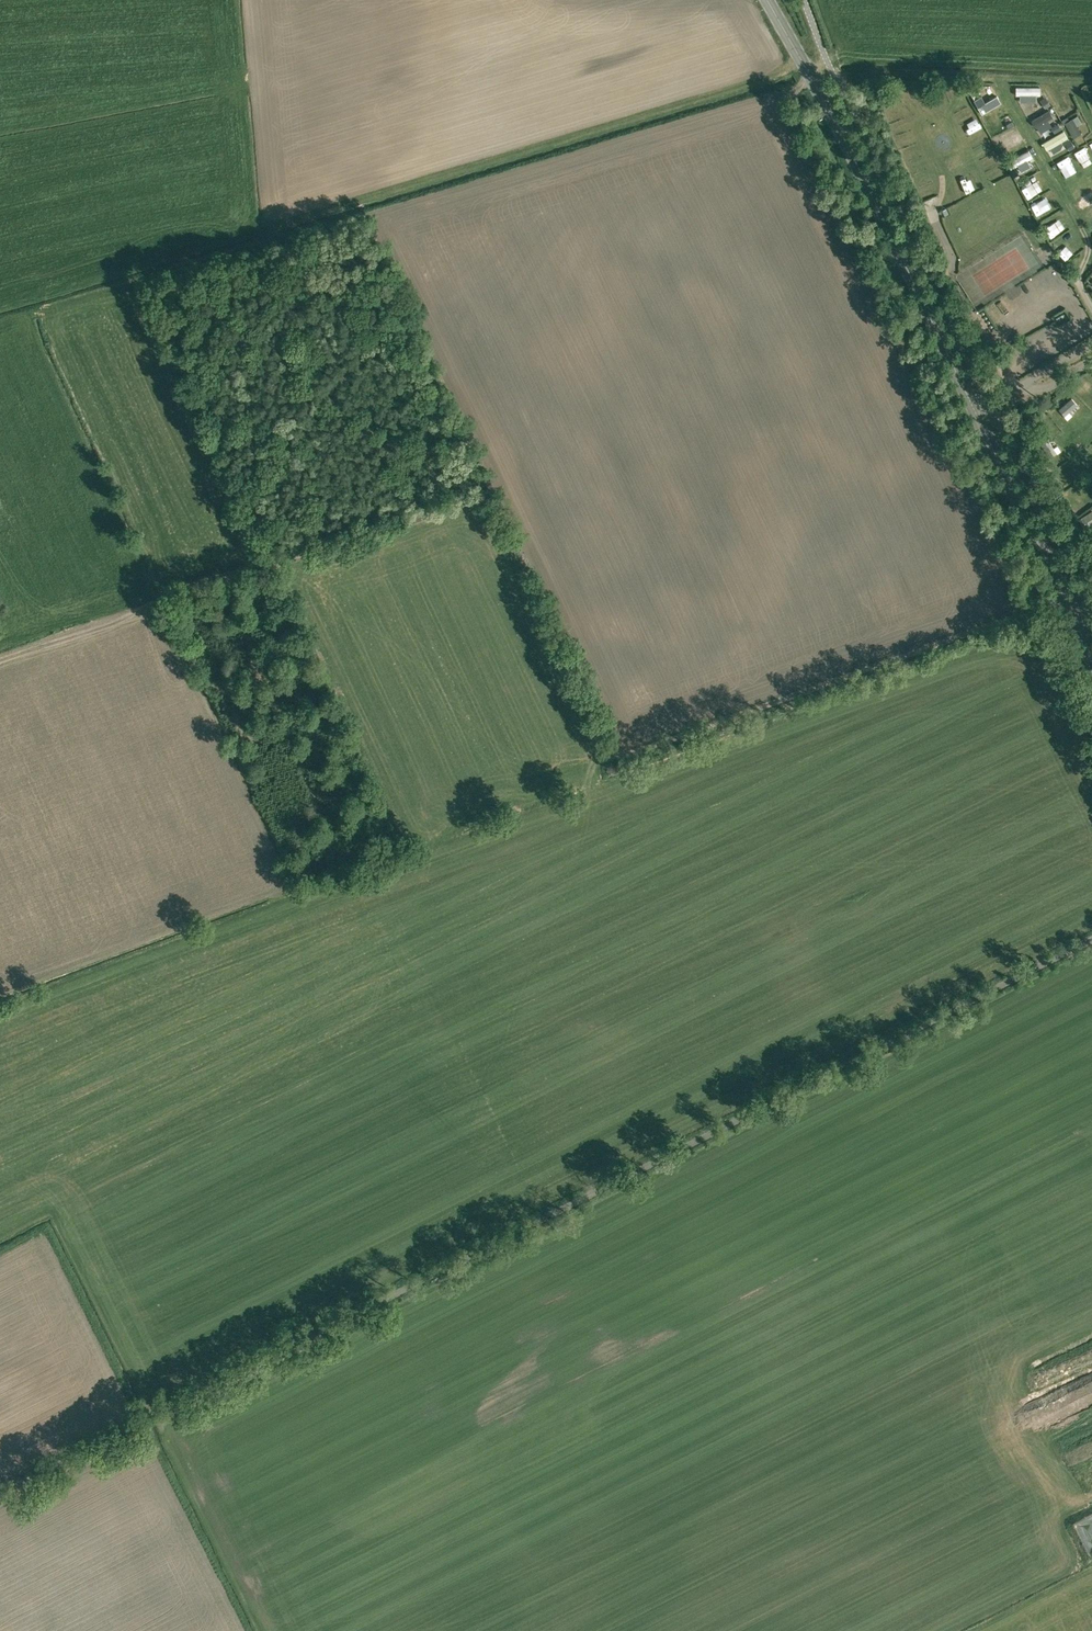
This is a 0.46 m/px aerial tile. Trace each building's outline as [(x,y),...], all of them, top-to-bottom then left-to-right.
[(1039,87),(1017,87),(1017,95),(1039,95),(1039,87)] [(1048,92),(1058,111),(1065,108),(1055,88),(1048,92)] [(985,104),(996,124),(1003,120),(993,100),(985,104)] [(1048,110),(1033,120),(1038,127),(1053,118),(1048,110)] [(1076,119),(1079,126),(1087,122),(1083,116),(1076,119)] [(1066,123),(1074,138),(1082,134),(1074,118),(1066,123)] [(1015,128),(998,137),(1002,144),(1019,136),(1015,128)] [(1062,133),(1046,143),(1050,150),(1066,140),(1062,133)] [(1071,149),(1077,146),(1075,140),(1068,143),(1071,149)] [(1028,151),(1007,162),(1012,169),(1032,158),(1028,151)] [(1023,251),(978,275),(988,294),(1033,269),(1023,251)] [(1072,399),(1059,410),(1065,417),(1078,406),(1072,399)] [(1048,438),(1040,443),(1050,459),(1058,454),(1048,438)]
